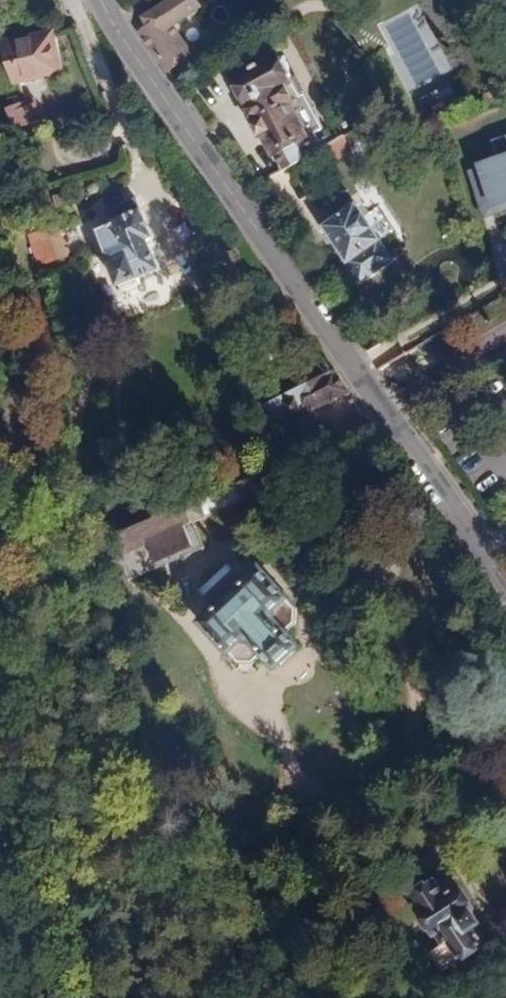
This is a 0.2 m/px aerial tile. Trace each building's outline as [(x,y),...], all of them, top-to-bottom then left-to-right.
[(190,0),(170,0),(134,22),(164,71),(188,54),(170,26),(195,8),(190,0)] [(0,41),(0,58),(6,85),(62,72),(51,29),(0,41)] [(272,54),(225,81),(278,171),(329,142),(301,95),(297,97),(272,54)] [(22,100),(3,108),(11,128),(30,121),(22,100)] [(340,160),(353,154),(346,137),(333,142),(340,160)] [(476,166),(477,169),(467,172),(483,219),(505,211),(505,157),(476,166)] [(350,202),(318,226),(357,279),(389,256),(350,202)] [(111,224),(94,230),(115,286),(157,270),(145,239),(150,237),(139,208),(109,220),(111,224)] [(58,230),(30,236),(36,261),(55,257),(53,246),(61,244),(58,230)] [(329,372),(267,403),(274,423),(303,408),(306,415),(344,394),(329,372)] [(247,485),(109,542),(125,582),(202,552),(191,526),(234,509),(236,512),(254,505),(247,485)] [(292,652),(280,639),(291,629),(291,615),(254,574),(240,586),(229,575),(199,603),(210,615),(200,624),(201,634),(234,670),(245,670),(259,659),(269,671),(292,652)] [(449,875),(410,900),(440,946),(446,941),(458,961),(479,948),(467,928),(479,921),(449,875)]
